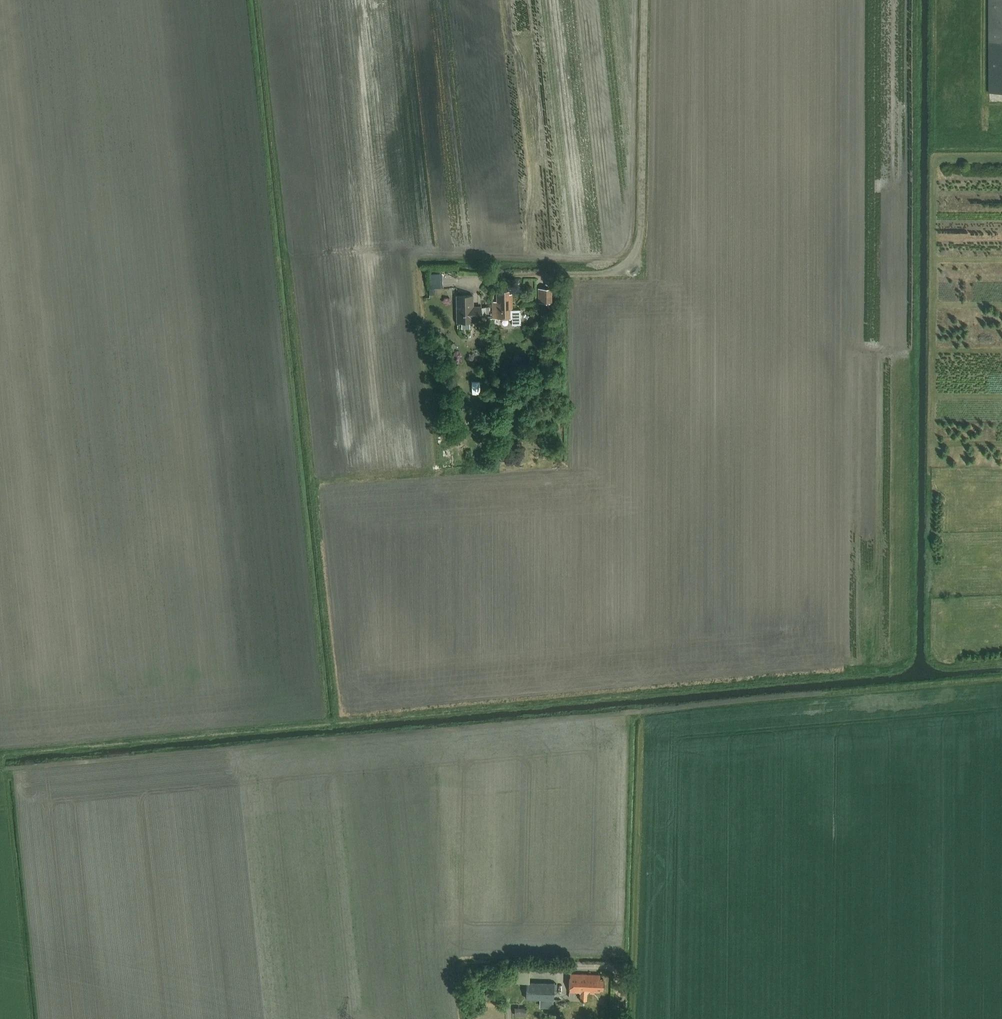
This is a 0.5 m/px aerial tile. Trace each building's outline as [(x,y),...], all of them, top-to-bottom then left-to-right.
[(989,92),(1001,92),(1001,0),(989,0),(989,92)] [(442,286),(442,271),(430,271),(430,286),(442,286)] [(539,288),(539,303),(553,302),(553,288),(539,288)] [(513,309),(513,294),(510,294),(509,290),(497,290),(497,301),(492,301),(493,318),(509,318),(509,325),(518,324),(518,318),(518,309),(513,309)] [(482,318),(481,307),(473,307),(473,295),(457,296),(458,322),(474,321),(473,318),(482,318)] [(513,355),(512,360),(515,363),(519,363),(521,358),(518,355),(513,355)] [(449,413),(457,412),(456,403),(448,403),(449,413)] [(603,988),(604,979),(600,979),(600,975),(569,974),(569,991),(581,992),(581,1000),(587,1000),(587,992),(595,992),(595,991),(600,991),(600,987),(603,988)] [(556,983),(530,982),(527,982),(527,999),(540,999),(547,1000),(555,1000),(556,983)] [(527,1008),(515,1007),(515,1015),(526,1015),(527,1008)]
